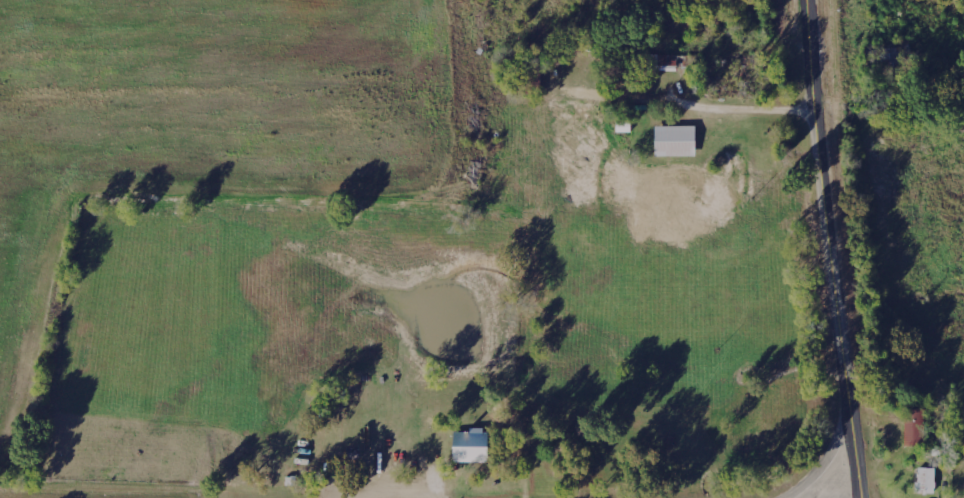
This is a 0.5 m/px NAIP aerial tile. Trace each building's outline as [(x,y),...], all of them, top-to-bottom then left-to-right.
[(648,69),(676,69),(677,56),(648,55),(648,69)] [(696,157),(696,126),(655,127),(655,157),(696,157)] [(488,463),(489,430),(470,430),(470,433),(453,432),(453,462),(488,463)] [(935,494),(935,468),(917,468),(916,493),(935,494)]
